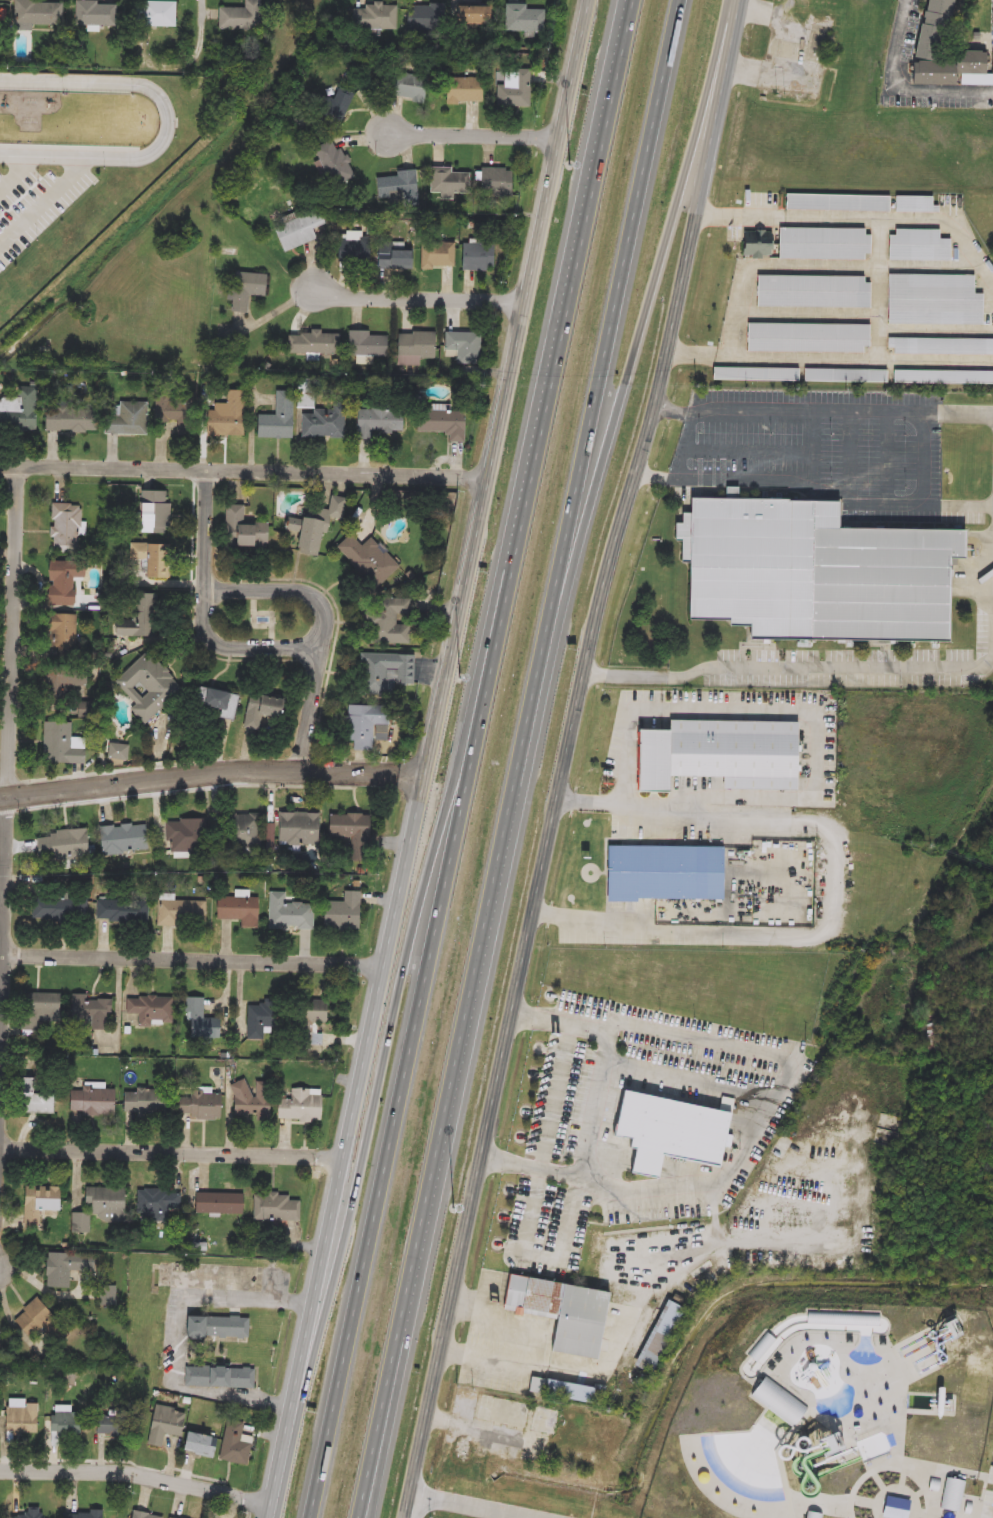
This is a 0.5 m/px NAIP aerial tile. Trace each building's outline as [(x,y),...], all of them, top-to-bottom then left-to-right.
[(244,8),(244,0),(261,0),(261,30),(218,30),(218,8),(244,8)] [(911,57),(925,0),(947,0),(936,48),(992,50),(992,83),(981,83),(981,75),(955,74),(954,84),(908,83),(909,61),(915,61),(911,57)] [(14,24),(14,1),(61,1),(61,24),(14,24)] [(75,2),(116,2),(116,26),(75,26),(75,2)] [(135,26),(135,3),(174,3),(174,26),(135,26)] [(447,4),(447,31),(407,31),(407,4),(447,4)] [(506,4),(527,4),(527,9),(545,9),(545,32),(506,32),(506,4)] [(398,30),(351,30),(351,5),(398,6),(398,30)] [(457,5),(489,5),(489,30),(457,30),(457,5)] [(810,60),(827,61),(831,27),(814,25),(810,60)] [(530,72),(530,107),(497,107),(497,85),(505,85),(505,72),(530,72)] [(428,99),(393,99),(393,76),(428,76),(428,99)] [(481,103),(443,103),(443,81),(481,81),(481,103)] [(321,97),(332,101),(337,87),(353,93),(339,128),(313,118),(321,97)] [(313,152),(334,139),(357,176),(337,189),(313,152)] [(451,167),(451,171),(470,171),(470,196),(431,196),(431,167),(451,167)] [(512,196),(480,196),(480,169),(512,169),(512,196)] [(377,177),(396,176),(396,171),(417,170),(418,201),(378,203),(377,177)] [(786,194),(785,209),(890,211),(890,196),(786,194)] [(896,196),(896,213),(938,213),(938,207),(933,207),(933,197),(896,196)] [(283,253),(272,228),(281,224),(280,220),(317,204),(325,224),(313,229),(317,239),(283,253)] [(743,232),(742,255),(752,255),(752,258),(756,261),(761,259),(761,255),(770,256),(771,232),(765,232),(765,230),(759,227),(755,229),(755,232),(743,232)] [(779,228),(779,258),(865,259),(865,254),(871,254),(871,236),(865,236),(865,229),(779,228)] [(889,235),(888,261),(950,261),(951,240),(939,240),(939,230),(895,229),(895,235),(889,235)] [(338,263),(338,232),(370,232),(370,263),(338,263)] [(421,267),(421,242),(456,242),(456,267),(421,267)] [(494,243),(494,271),(462,271),(462,243),(494,243)] [(412,247),(412,269),(377,269),(377,247),(412,247)] [(247,313),(229,312),(230,272),(265,273),(264,296),(248,295),(247,313)] [(889,275),(888,325),(983,326),(983,296),(974,296),(974,276),(889,275)] [(757,276),(757,307),(870,309),(870,284),(864,283),(864,277),(757,276)] [(748,324),(747,351),(864,353),(864,347),(870,347),(871,326),(748,324)] [(288,332),(341,333),(341,354),(288,354),(288,332)] [(388,356),(349,356),(349,332),(388,332),(388,356)] [(435,333),(435,360),(422,360),(422,364),(398,364),(398,332),(435,333)] [(481,363),(445,363),(445,332),(481,332),(481,363)] [(887,349),(894,349),(894,355),(992,357),(992,341),(887,339),(887,349)] [(713,367),(799,369),(799,382),(713,380),(713,367)] [(804,368),(804,382),(887,384),(888,371),(804,368)] [(894,384),(992,386),(992,373),(894,371),(894,384)] [(35,430),(0,429),(0,398),(19,399),(20,387),(36,388),(35,430)] [(245,391),(245,436),(204,436),(204,411),(214,411),(214,403),(227,403),(227,390),(245,391)] [(294,438),(256,438),(256,415),(275,415),(276,390),(294,390),(294,438)] [(344,438),(300,437),(300,391),(314,391),(314,409),(345,409),(344,438)] [(193,397),(193,421),(155,421),(155,397),(193,397)] [(357,410),(372,410),(372,401),(389,401),(389,410),(402,410),(402,431),(373,431),(373,439),(357,439),(357,410)] [(104,435),(104,402),(147,402),(147,435),(104,435)] [(44,432),(44,407),(95,408),(94,432),(44,432)] [(464,411),(464,441),(447,441),(447,431),(415,431),(415,411),(464,411)] [(169,533),(137,533),(137,490),(169,490),(169,533)] [(287,519),(305,523),(309,504),(327,508),(330,493),(347,496),(342,520),(333,518),(330,533),(322,532),(317,557),(297,553),(301,535),(285,532),(287,519)] [(690,497),(690,511),(682,511),(681,522),(675,522),(675,537),(681,537),(681,558),(689,558),(688,617),(729,618),(728,626),(750,626),(750,641),(948,644),(950,562),(963,562),(964,533),(838,531),(839,499),(690,497)] [(81,504),(81,552),(51,552),(51,504),(81,504)] [(226,547),(225,505),(244,505),(244,522),(252,521),(252,547),(226,547)] [(399,567),(374,589),(335,547),(350,534),(361,547),(372,537),(399,567)] [(165,544),(165,580),(143,579),(143,560),(129,559),(129,543),(165,544)] [(86,579),(75,579),(75,605),(52,605),(53,561),(86,562),(86,579)] [(158,594),(158,636),(124,637),(124,594),(158,594)] [(410,598),(410,643),(367,642),(367,605),(377,605),(377,598),(410,598)] [(77,615),(77,658),(55,658),(55,615),(77,615)] [(130,709),(135,704),(115,682),(148,652),(182,689),(145,725),(130,709)] [(415,654),(414,685),(395,684),(394,697),(359,696),(360,653),(415,654)] [(82,695),(46,694),(47,666),(83,668),(82,695)] [(236,694),(232,721),(217,719),(218,711),(193,707),(196,688),(236,694)] [(259,733),(241,728),(250,692),(281,700),(276,719),(263,716),(259,733)] [(374,725),(372,751),(353,751),(354,742),(345,741),(347,705),(388,707),(387,726),(374,725)] [(46,763),(47,722),(75,723),(75,748),(84,748),(84,764),(46,763)] [(639,798),(639,736),(669,736),(669,722),(799,723),(799,796),(723,795),(724,780),(670,779),(670,798),(639,798)] [(127,761),(107,761),(107,745),(127,745),(127,761)] [(318,813),(317,846),(278,845),(278,812),(318,813)] [(260,814),(260,848),(226,848),(226,814),(260,814)] [(349,849),(350,838),(327,838),(327,814),(368,815),(367,849),(349,849)] [(206,820),(206,852),(168,852),(167,820),(206,820)] [(99,827),(145,823),(147,852),(101,855),(99,827)] [(41,838),(53,838),(53,830),(86,830),(86,859),(41,860),(41,838)] [(726,845),(726,897),(609,897),(609,845),(726,845)] [(343,902),(343,891),(359,891),(359,930),(322,929),(322,901),(343,902)] [(313,929),(270,929),(270,893),(295,893),(295,904),(313,904),(313,929)] [(258,896),(257,928),(241,928),(241,920),(215,919),(215,898),(234,899),(234,896),(258,896)] [(37,897),(88,899),(88,922),(36,921),(37,897)] [(148,901),(147,924),(96,923),(97,900),(148,901)] [(157,928),(157,901),(205,901),(205,928),(157,928)] [(65,1022),(39,1021),(39,1031),(24,1031),(25,1005),(37,1006),(37,993),(66,994),(65,1022)] [(137,1026),(137,1016),(125,1016),(126,997),(172,997),(172,1026),(137,1026)] [(204,1018),(220,1018),(220,1040),(186,1039),(186,997),(204,998),(204,1018)] [(78,1000),(111,1000),(111,1027),(78,1027),(78,1000)] [(327,1024),(320,1023),(319,1043),(298,1043),(300,1000),(328,1001),(327,1024)] [(273,1005),(273,1027),(264,1027),(264,1039),(247,1039),(247,1005),(273,1005)] [(269,1083),(269,1117),(233,1117),(233,1083),(269,1083)] [(73,1110),(73,1088),(118,1088),(118,1116),(85,1116),(85,1110),(73,1110)] [(277,1120),(278,1088),(320,1089),(319,1121),(277,1120)] [(124,1089),(165,1091),(164,1116),(123,1114),(124,1089)] [(58,1091),(58,1112),(32,1112),(32,1091),(58,1091)] [(610,1135),(618,1091),(728,1110),(718,1166),(658,1155),(654,1177),(626,1172),(630,1147),(625,1146),(626,1138),(610,1135)] [(220,1094),(220,1119),(178,1118),(178,1094),(220,1094)] [(19,1224),(21,1185),(58,1187),(57,1211),(39,1210),(39,1225),(19,1224)] [(124,1187),(124,1212),(83,1212),(83,1187),(124,1187)] [(181,1190),(180,1211),(168,1211),(168,1220),(136,1219),(136,1189),(181,1190)] [(244,1193),(244,1214),(195,1214),(195,1193),(244,1193)] [(299,1220),(253,1220),(253,1194),(289,1194),(289,1199),(299,1199),(299,1220)] [(69,1288),(45,1288),(45,1253),(92,1253),(92,1271),(69,1271),(69,1288)] [(594,1289),(609,1292),(596,1361),(543,1351),(551,1313),(502,1304),(508,1272),(577,1286),(594,1289)] [(115,1286),(115,1306),(99,1306),(99,1286),(115,1286)] [(30,1340),(12,1321),(36,1298),(70,1333),(57,1345),(42,1328),(30,1340)] [(634,1368),(665,1300),(682,1308),(651,1376),(634,1368)] [(248,1338),(183,1337),(183,1316),(248,1317),(248,1338)] [(254,1368),(253,1388),(185,1386),(186,1365),(254,1368)] [(588,1403),(527,1393),(530,1377),(591,1387),(588,1403)] [(750,1399),(766,1412),(790,1430),(792,1431),(806,1411),(764,1380),(750,1399)] [(527,1404),(521,1429),(472,1418),(478,1394),(527,1404)] [(148,1444),(157,1405),(187,1412),(181,1437),(165,1433),(162,1447),(148,1444)] [(527,1430),(533,1405),(558,1411),(552,1436),(527,1430)] [(4,1434),(4,1407),(37,1407),(37,1434),(4,1434)] [(140,1434),(95,1434),(95,1411),(140,1411),(140,1434)] [(50,1412),(83,1412),(83,1438),(50,1438),(50,1412)] [(228,1420),(244,1424),(242,1434),(253,1437),(246,1465),(218,1459),(228,1420)] [(183,1450),(188,1430),(219,1437),(214,1458),(183,1450)] [(945,1483),(938,1513),(957,1517),(963,1487),(945,1483)] [(882,1517),(907,1517),(910,1506),(885,1501),(882,1517)] [(42,1508),(42,1517),(15,1517),(15,1516),(23,1516),(23,1508),(42,1508)]
